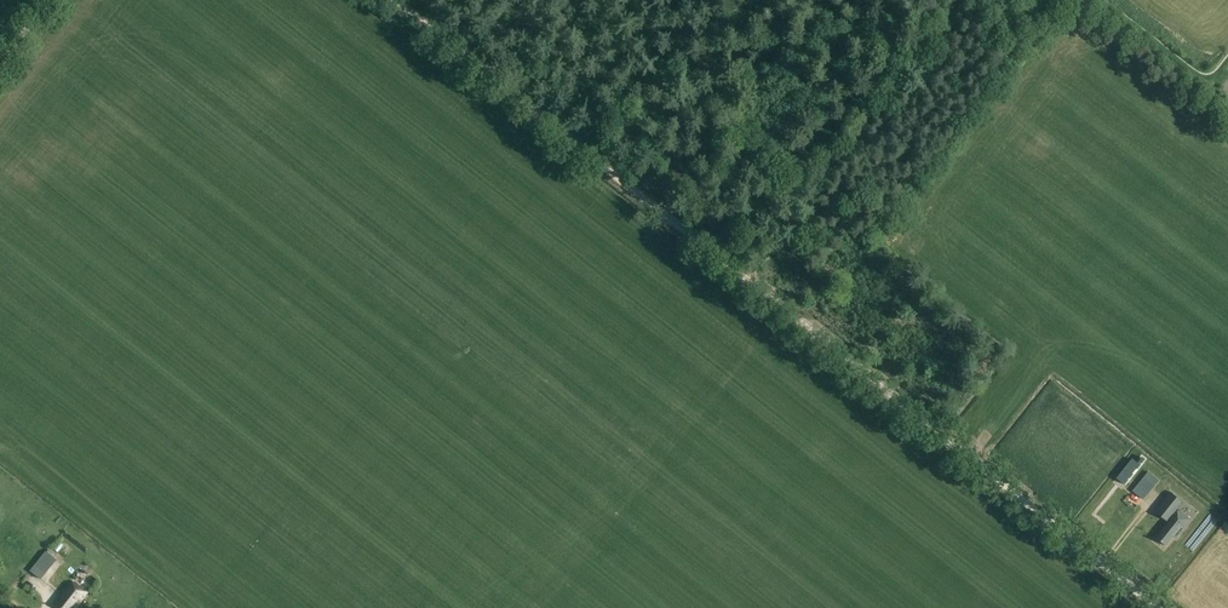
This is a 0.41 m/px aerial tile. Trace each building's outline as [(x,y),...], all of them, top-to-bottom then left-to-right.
[(1117,478),(1125,484),(1140,465),(1133,459),(1117,478)] [(1145,478),(1138,486),(1148,494),(1155,485),(1145,478)] [(1191,545),(1208,558),(1227,534),(1227,530),(1214,518),(1191,545)] [(45,552),(34,566),(45,574),(56,560),(45,552)] [(76,607),(88,592),(74,581),(55,606),(58,607),(70,607),(73,604),(76,607)]
